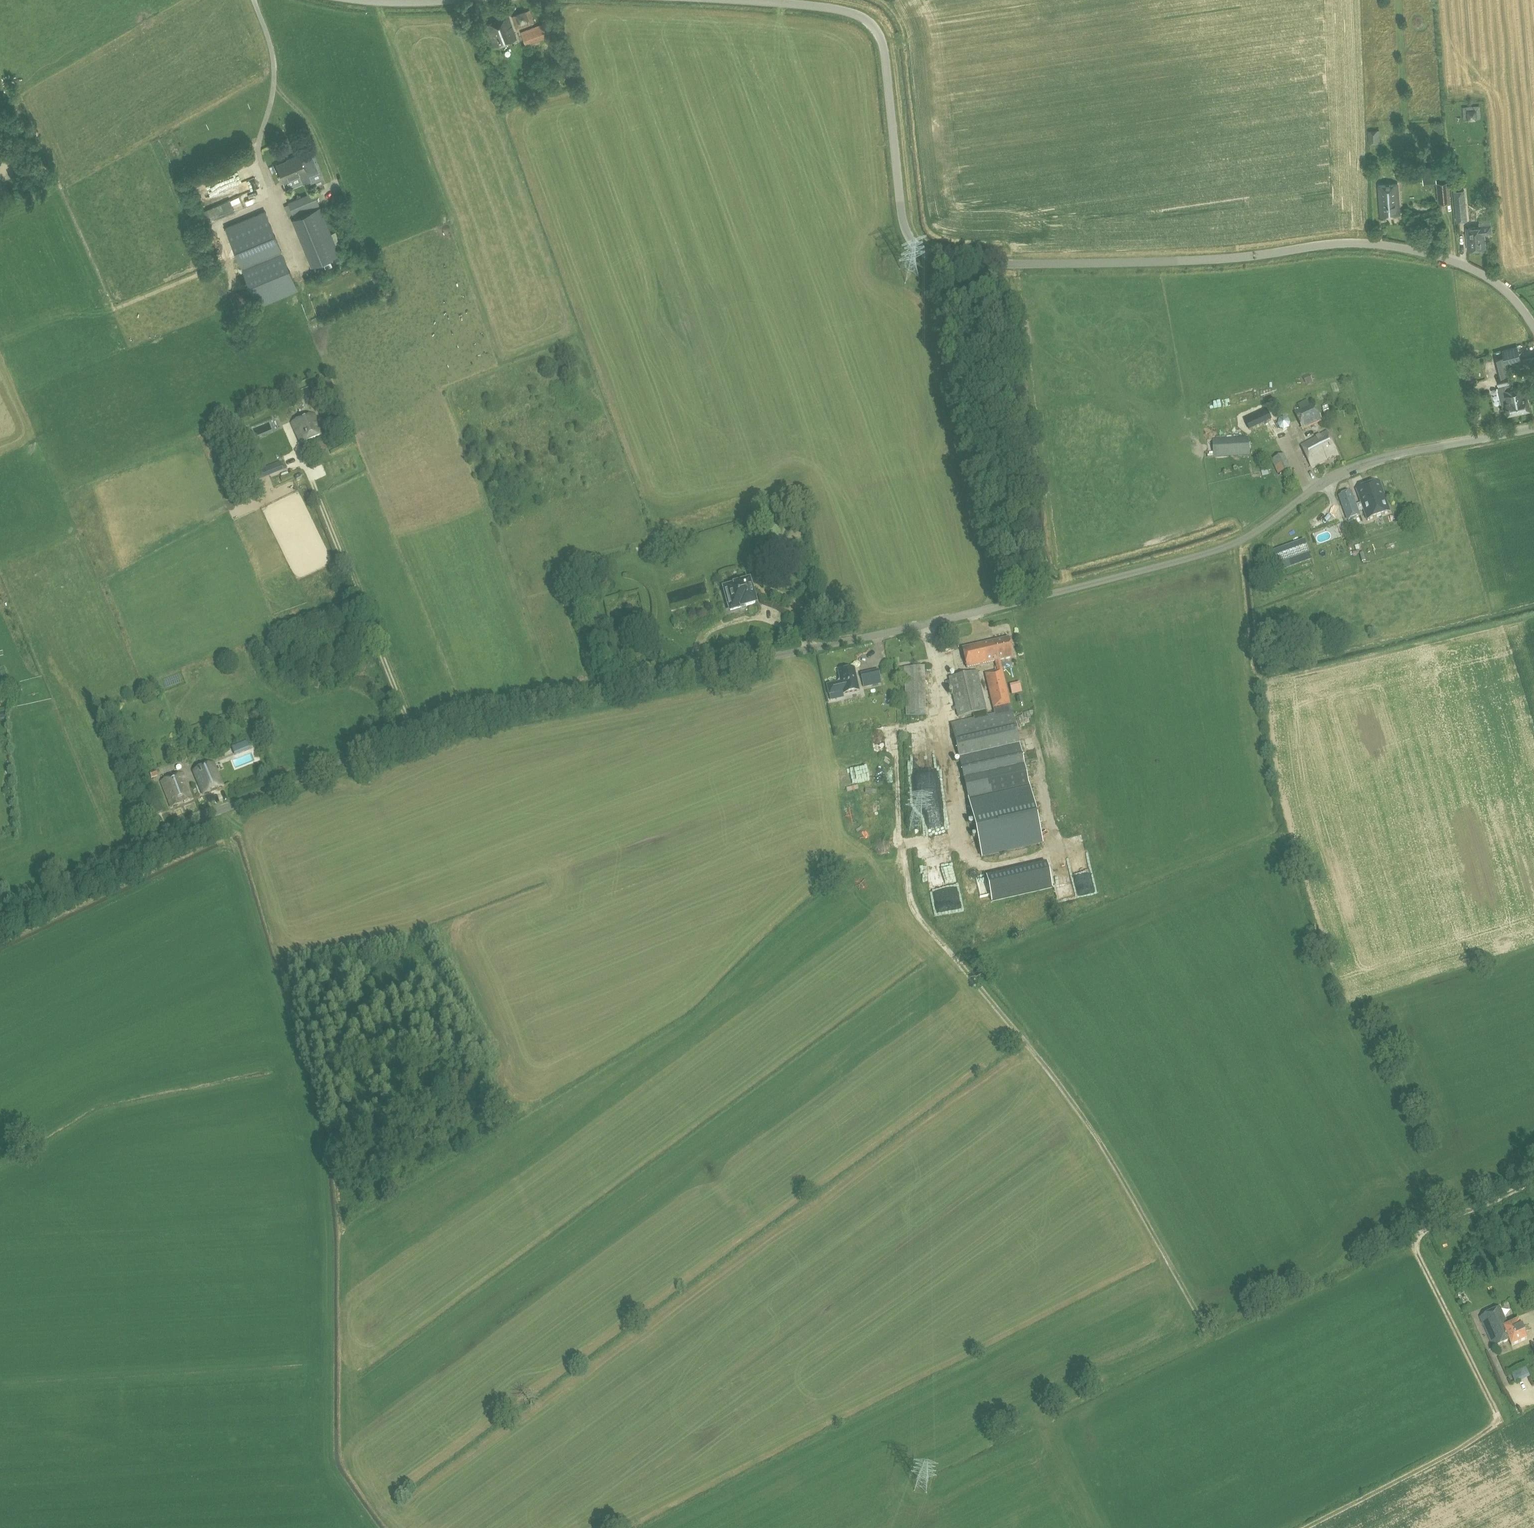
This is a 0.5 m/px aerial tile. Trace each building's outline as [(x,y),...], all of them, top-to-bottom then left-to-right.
[(516,30),(535,24),(530,10),(526,11),(525,10),(515,14),(515,15),(512,17),(516,30)] [(507,18),(486,25),(494,47),(515,39),(507,18)] [(525,46),(556,34),(551,20),(520,32),(525,46)] [(1479,106),(1463,107),(1464,120),(1480,118),(1479,106)] [(1370,143),(1381,142),(1380,129),(1369,130),(1370,143)] [(31,168),(25,153),(16,157),(21,172),(31,168)] [(309,175),(319,171),(312,156),(302,160),(300,155),(277,165),(279,171),(277,172),(282,182),(300,174),(304,183),(311,180),(309,175)] [(1423,182),(1436,180),(1435,168),(1422,169),(1423,182)] [(1438,203),(1451,202),(1449,181),(1436,182),(1438,203)] [(251,184),(231,190),(235,201),(255,195),(251,184)] [(1398,193),(1397,184),(1378,185),(1379,195),(1380,216),(1399,214),(1398,193)] [(1464,190),(1453,191),(1454,195),(1456,217),(1456,221),(1467,220),(1464,190)] [(319,205),(314,191),(288,202),(288,204),(284,206),(289,218),(319,205)] [(244,201),(249,211),(259,207),(254,197),(244,201)] [(202,211),(206,223),(234,212),(230,200),(202,211)] [(292,219),(311,265),(340,254),(320,207),(292,219)] [(298,289),(265,211),(225,227),(258,306),(298,289)] [(1490,221),(1479,222),(1479,224),(1479,226),(1465,228),(1467,250),(1486,248),(1484,234),(1492,233),(1490,221)] [(343,254),(335,258),(337,263),(345,260),(343,254)] [(1505,363),(1521,359),(1518,345),(1502,349),(1505,363)] [(1500,377),(1508,375),(1503,357),(1496,359),(1500,377)] [(1508,376),(1508,375),(1500,377),(1499,377),(1496,378),(1498,386),(1510,383),(1508,376)] [(325,383),(314,388),(311,389),(317,402),(331,396),(325,383)] [(1517,412),(1512,389),(1511,389),(1510,383),(1498,386),(1497,392),(1500,403),(1506,402),(1508,414),(1517,412)] [(1523,387),(1512,389),(1517,412),(1529,409),(1527,397),(1526,398),(1523,387)] [(1322,421),(1314,403),(1311,405),(1308,400),(1297,405),(1300,410),(1294,412),(1302,430),(1309,427),(1317,424),(1322,421)] [(332,412),(324,416),(327,423),(336,419),(332,412)] [(323,434),(314,414),(291,423),(301,443),(323,434)] [(1278,428),(1264,436),(1269,446),(1283,438),(1278,428)] [(1316,438),(1301,445),(1312,466),(1326,459),(1326,460),(1337,454),(1327,432),(1316,437),(1316,438)] [(1213,439),(1214,457),(1219,457),(1249,455),(1248,437),(1219,439),(1213,439)] [(1284,454),(1271,460),(1278,475),(1290,469),(1284,454)] [(280,462),(267,468),(269,474),(282,469),(280,462)] [(1362,503),(1364,510),(1367,520),(1390,512),(1380,482),(1357,490),(1362,503)] [(1363,510),(1364,510),(1362,503),(1361,503),(1356,504),(1352,492),(1339,496),(1346,516),(1363,510)] [(1309,552),(1278,563),(1280,570),(1311,558),(1309,552)] [(755,603),(748,581),(724,588),(730,610),(755,603)] [(713,602),(709,590),(691,596),(695,608),(713,602)] [(801,624),(813,621),(811,611),(799,614),(801,624)] [(630,653),(627,637),(613,640),(617,656),(630,653)] [(1013,657),(1008,638),(962,648),(966,668),(994,661),(997,671),(985,673),(994,713),(987,715),(977,671),(948,677),(957,717),(972,713),(973,718),(951,723),(968,801),(981,856),(1042,842),(1029,788),(1000,660),(1013,657)] [(906,716),(926,715),(924,666),(904,667),(906,716)] [(859,690),(854,668),(838,672),(840,680),(838,683),(827,685),(829,695),(842,692),(843,694),(859,690)] [(883,683),(880,672),(863,676),(865,687),(883,683)] [(1013,691),(1023,689),(1021,680),(1011,682),(1013,691)] [(805,729),(811,725),(807,719),(801,723),(805,729)] [(247,741),(236,745),(238,750),(249,746),(247,741)] [(225,786),(214,762),(192,770),(202,796),(225,786)] [(161,782),(171,807),(193,799),(183,773),(161,782)] [(149,804),(153,815),(163,811),(159,800),(149,804)] [(912,852),(920,850),(922,856),(925,855),(920,838),(908,842),(912,852)] [(991,901),(1051,887),(1046,863),(985,876),(991,901)] [(1512,1346),(1527,1339),(1519,1320),(1508,1325),(1501,1307),(1480,1317),(1494,1347),(1509,1340),(1512,1346)]
